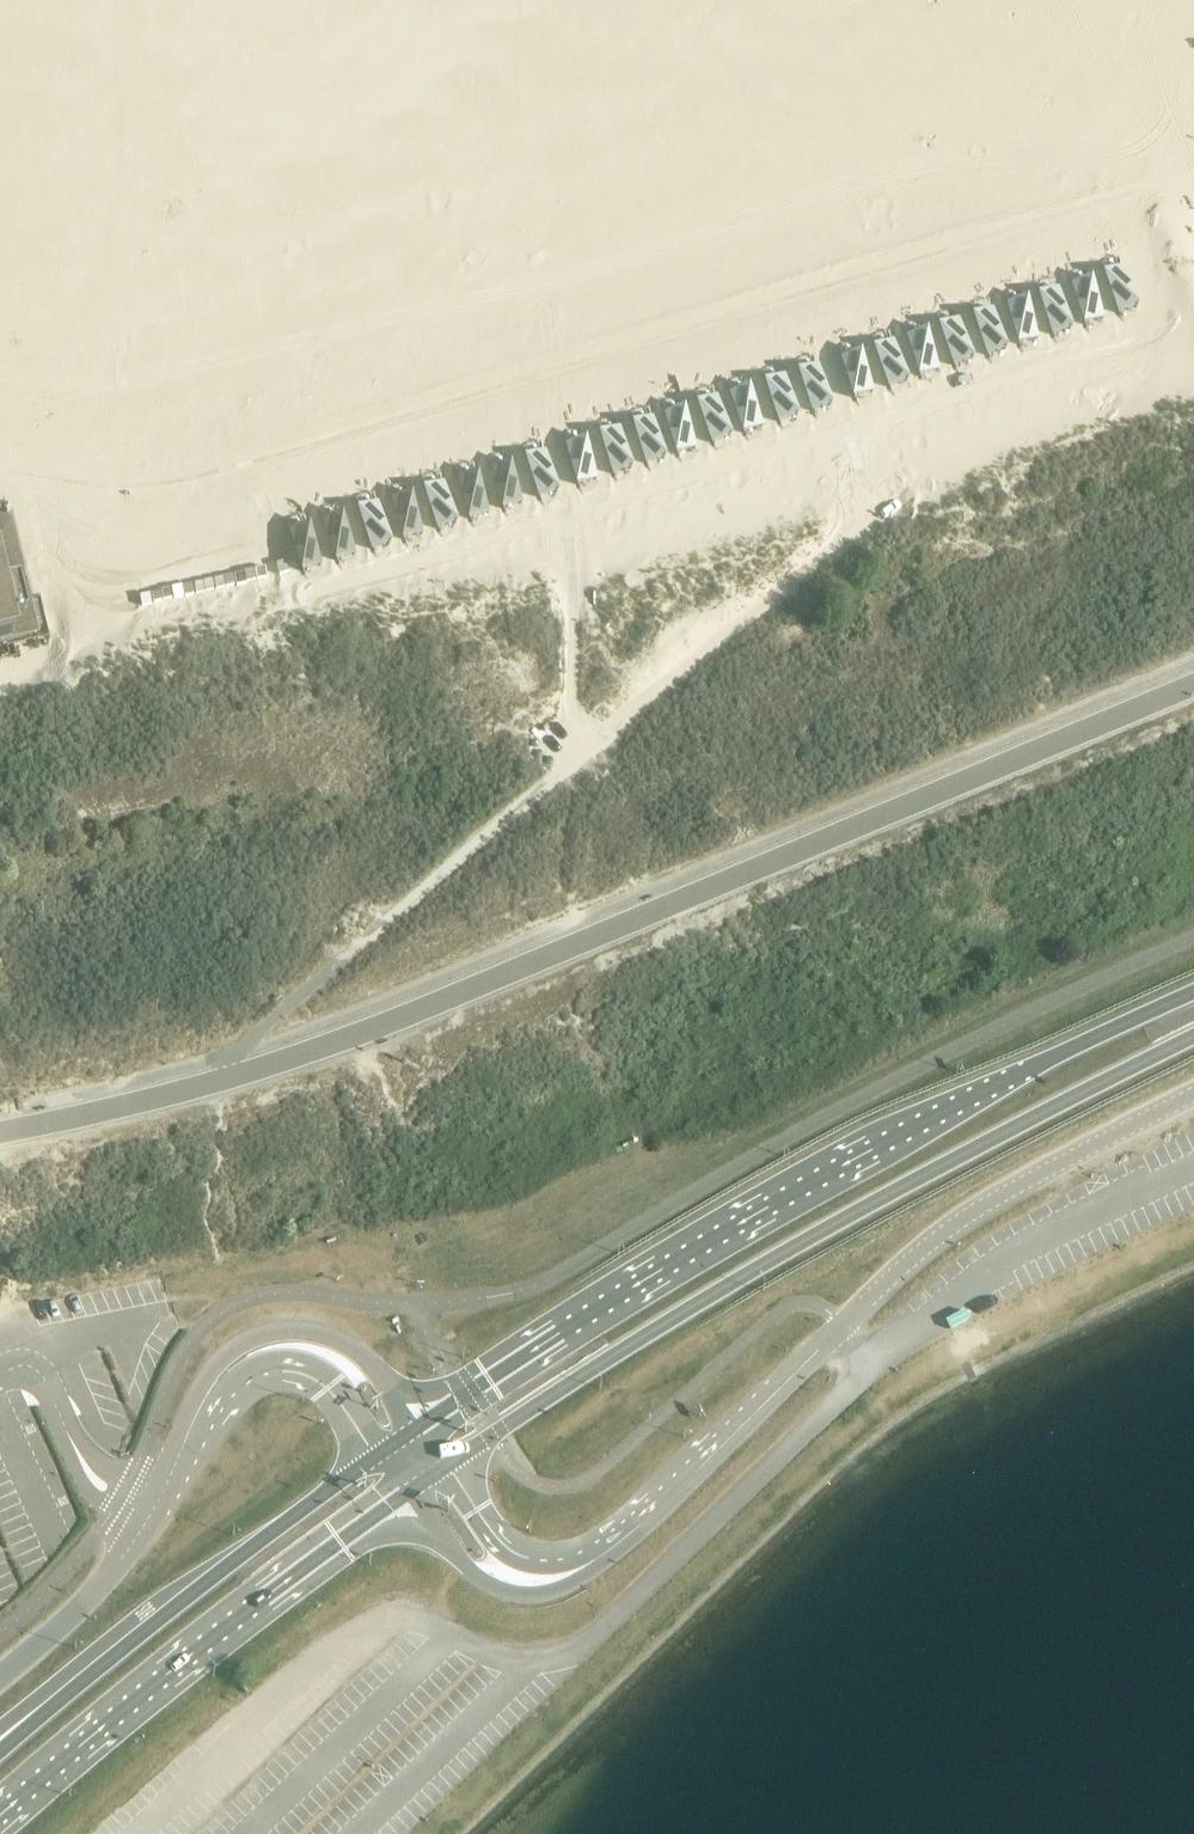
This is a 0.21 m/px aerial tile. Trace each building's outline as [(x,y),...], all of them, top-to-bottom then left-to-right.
[(1118,269),(1107,272),(1119,308),(1129,305),(1118,269)] [(1087,277),(1077,280),(1090,316),(1099,312),(1087,277)] [(1054,290),(1044,293),(1056,330),(1066,326),(1054,290)] [(1024,298),(1014,302),(1026,337),(1036,334),(1024,298)] [(994,309),(984,312),(996,347),(1005,344),(994,309)] [(952,322),(943,325),(955,362),(964,359),(952,322)] [(921,333),(912,336),(923,372),(933,369),(921,333)] [(891,341),(881,345),(894,381),(904,378),(891,341)] [(859,355),(849,357),(858,394),(869,392),(859,355)] [(825,363),(814,367),(825,404),(836,400),(825,363)] [(789,374),(779,378),(791,415),(802,412),(789,374)] [(749,387),(739,390),(749,426),(759,423),(749,387)] [(718,397),(708,400),(720,436),(730,433),(718,397)] [(688,406),(678,409),(690,446),(700,443),(688,406)] [(646,420),(636,423),(646,459),(656,456),(646,420)] [(617,435),(607,437),(614,469),(624,466),(617,435)] [(583,442),(573,444),(582,482),(592,480),(583,442)] [(548,455),(538,457),(547,494),(557,491),(548,455)] [(508,465),(498,467),(508,503),(518,501),(508,465)] [(474,479),(464,481),(473,517),(483,515),(474,479)] [(438,487),(429,489),(439,526),(448,524),(438,487)] [(407,495),(398,498),(407,534),(417,532),(407,495)] [(377,501),(367,504),(377,542),(387,539),(377,501)] [(0,509),(0,622),(27,615),(2,509),(0,509)] [(340,517),(329,520),(339,557),(349,554),(340,517)] [(308,523),(299,526),(309,562),(318,559),(308,523)] [(314,581),(305,584),(314,620),(323,617),(314,581)] [(271,592),(262,595),(272,632),(281,629),(271,592)] [(240,601),(230,603),(240,640),(249,637),(240,601)] [(209,607),(199,610),(210,647),(220,644),(209,607)] [(146,613),(137,615),(147,652),(156,650),(146,613)] [(115,621),(105,624),(115,660),(124,658),(115,621)] [(84,627),(74,630),(85,668),(95,665),(84,627)]
